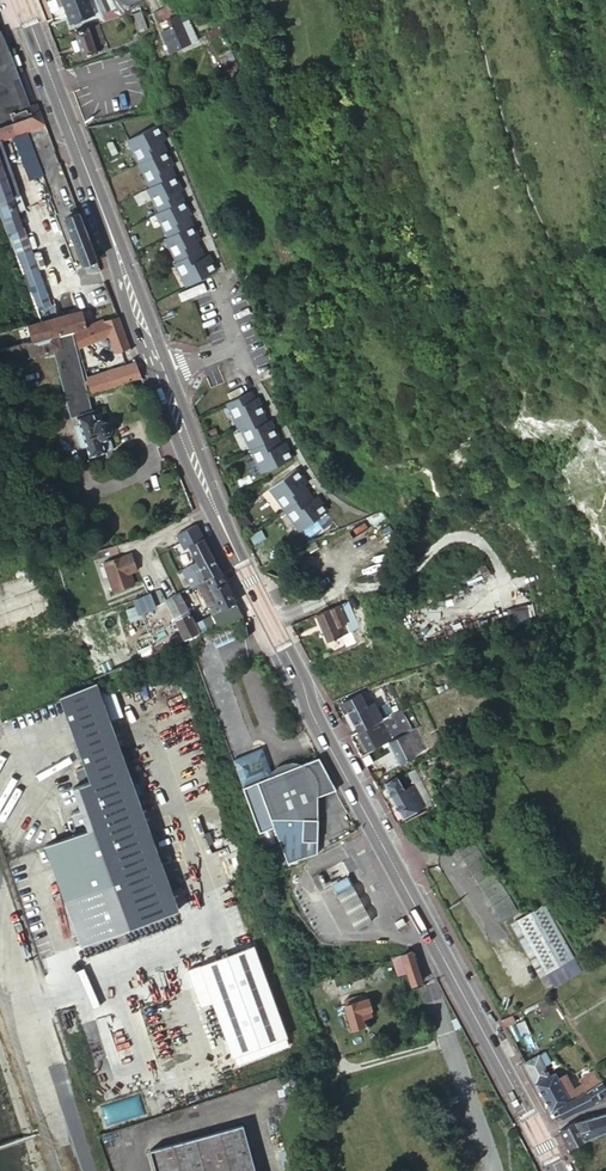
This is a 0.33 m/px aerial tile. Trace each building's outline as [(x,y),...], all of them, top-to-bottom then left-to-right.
[(73,22),(94,15),(89,0),(65,0),(73,22)] [(102,9),(109,6),(107,0),(99,0),(102,9)] [(150,7),(142,10),(145,23),(154,21),(150,7)] [(163,32),(172,52),(193,44),(184,23),(180,25),(176,15),(173,9),(159,15),(165,31),(163,32)] [(180,25),(184,23),(188,21),(184,12),(176,15),(180,25)] [(106,40),(100,22),(76,31),(85,55),(97,51),(95,44),(99,42),(101,49),(111,46),(109,39),(106,40)] [(39,104),(32,107),(3,30),(0,31),(0,146),(24,137),(23,133),(47,124),(39,104)] [(225,65),(232,80),(242,75),(236,60),(225,65)] [(141,160),(165,148),(161,141),(166,138),(158,122),(130,137),(141,160)] [(140,161),(153,184),(174,173),(170,165),(174,163),(166,148),(165,148),(141,160),(140,161)] [(42,308),(53,304),(49,292),(0,152),(0,199),(42,308)] [(149,186),(161,209),(183,198),(179,190),(183,188),(175,173),(174,173),(153,184),(149,186)] [(158,211),(170,234),(192,223),(187,215),(192,213),(184,198),(183,198),(161,209),(158,211)] [(98,258),(81,212),(67,218),(84,263),(98,258)] [(167,236),(179,259),(200,248),(196,240),(200,238),(193,223),(192,223),(170,234),(167,236)] [(200,248),(179,259),(177,260),(189,283),(217,269),(209,253),(204,256),(200,248)] [(85,308),(45,321),(50,334),(61,331),(78,326),(89,323),(85,308)] [(115,316),(106,319),(89,323),(78,326),(82,343),(111,331),(117,349),(132,344),(120,314),(115,316)] [(61,336),(61,331),(50,334),(35,339),(8,346),(10,353),(34,347),(36,352),(54,348),(66,401),(78,399),(81,412),(94,407),(85,367),(76,332),(61,336)] [(145,377),(139,361),(89,377),(93,393),(145,377)] [(243,423),(264,414),(266,412),(259,397),(254,399),(252,394),(230,403),(240,425),(243,423)] [(98,405),(94,407),(81,412),(86,426),(84,427),(81,430),(87,447),(90,448),(94,446),(97,455),(120,448),(117,439),(115,440),(113,435),(116,433),(118,430),(115,423),(112,422),(109,423),(107,415),(100,417),(97,410),(100,409),(98,405)] [(243,423),(253,447),(277,436),(279,435),(272,420),(267,421),(264,414),(243,423)] [(277,436),(253,447),(264,470),(293,457),(286,442),(281,443),(277,436)] [(287,508),(308,493),(309,492),(304,485),(308,482),(298,468),(272,487),(287,508)] [(287,508),(287,509),(302,530),(328,511),(318,497),(313,500),(308,493),(287,508)] [(206,539),(200,521),(186,530),(192,543),(202,564),(177,577),(185,592),(199,585),(202,583),(224,572),(206,539)] [(134,552),(107,560),(116,589),(136,583),(133,571),(140,569),(134,552)] [(224,572),(202,583),(212,603),(220,599),(224,608),(239,601),(224,572)] [(185,592),(182,593),(194,617),(211,608),(199,585),(185,592)] [(188,639),(199,634),(202,633),(196,622),(194,617),(182,593),(169,600),(184,633),(188,639)] [(136,600),(141,615),(155,609),(150,595),(136,600)] [(350,600),(340,604),(352,632),(353,631),(362,627),(350,600)] [(245,615),(246,615),(239,601),(224,608),(228,615),(231,621),(245,615)] [(318,613),(331,643),(335,641),(334,639),(349,633),(353,643),(358,641),(353,631),(352,632),(340,604),(318,613)] [(202,633),(214,628),(220,625),(214,614),(196,622),(202,633)] [(214,628),(218,638),(246,626),(245,615),(231,621),(222,625),(220,625),(214,628)] [(231,621),(228,615),(219,620),(222,625),(231,621)] [(202,633),(199,634),(203,644),(213,640),(218,638),(214,628),(202,633)] [(188,639),(184,633),(175,637),(177,643),(188,639)] [(49,845),(83,944),(180,910),(101,683),(64,695),(94,782),(76,787),(84,809),(75,813),(78,823),(88,821),(91,830),(49,845)] [(384,702),(389,715),(395,712),(389,695),(394,693),(390,685),(375,690),(380,703),(384,702)] [(340,716),(350,734),(377,721),(384,717),(376,701),(368,705),(361,691),(344,700),(350,711),(340,716)] [(395,712),(389,715),(384,717),(377,721),(378,723),(361,732),(370,748),(392,736),(388,727),(401,720),(403,723),(398,726),(403,734),(415,727),(405,707),(395,712)] [(419,726),(415,727),(403,734),(391,740),(403,763),(419,755),(418,753),(430,748),(419,726)] [(269,776),(258,780),(264,795),(279,840),(286,860),(317,853),(318,815),(318,796),(336,787),(319,754),(302,762),(301,761),(292,761),(290,761),(288,762),(286,762),(284,763),(281,764),(283,769),(269,776)] [(270,774),(269,776),(283,769),(281,764),(280,765),(278,766),(275,768),(273,770),(271,773),(270,774)] [(375,779),(380,790),(389,785),(388,783),(396,778),(392,771),(375,779)] [(388,783),(389,785),(406,816),(428,804),(417,782),(407,787),(400,776),(396,778),(388,783)] [(457,806),(443,819),(503,891),(517,879),(457,806)] [(286,860),(279,840),(277,841),(278,846),(276,846),(279,861),(286,860)] [(348,871),(333,880),(338,889),(352,881),(348,871)] [(517,889),(545,944),(552,958),(585,942),(549,872),(517,889)] [(352,881),(338,889),(357,925),(373,916),(353,880),(352,881)] [(545,944),(517,889),(510,892),(538,947),(545,944)] [(200,964),(214,1009),(218,1007),(270,992),(256,946),(200,964)] [(420,978),(410,949),(387,956),(391,968),(395,967),(397,972),(405,969),(409,982),(420,978)] [(333,975),(335,984),(362,975),(359,967),(333,975)] [(289,1042),(273,991),(270,992),(218,1007),(235,1059),(289,1042)] [(551,992),(536,1000),(542,1011),(558,1003),(551,992)] [(343,1003),(350,1027),(364,1023),(362,1016),(371,1013),(369,1007),(370,1007),(366,994),(359,997),(358,994),(343,998),(344,1003),(343,1003)] [(456,1029),(463,1026),(458,1018),(453,1021),(456,1029)] [(535,1083),(551,1075),(544,1060),(549,1058),(545,1050),(524,1061),(535,1083)] [(596,1069),(597,1071),(603,1082),(604,1084),(605,1083),(605,1068),(604,1065),(596,1069)] [(581,1080),(586,1090),(603,1082),(597,1071),(581,1080)] [(535,1083),(549,1110),(557,1106),(579,1095),(568,1073),(558,1078),(555,1073),(551,1075),(535,1083)] [(591,1100),(605,1091),(605,1087),(604,1084),(603,1082),(586,1090),(591,1100)] [(593,1103),(591,1100),(586,1090),(579,1095),(585,1106),(593,1103)] [(585,1106),(579,1095),(557,1106),(562,1116),(572,1110),(585,1106)] [(586,1118),(589,1136),(605,1131),(605,1114),(586,1118)] [(560,1129),(568,1147),(582,1140),(589,1136),(586,1118),(576,1120),(560,1129)] [(244,1120),(151,1144),(157,1170),(257,1170),(244,1120)]
